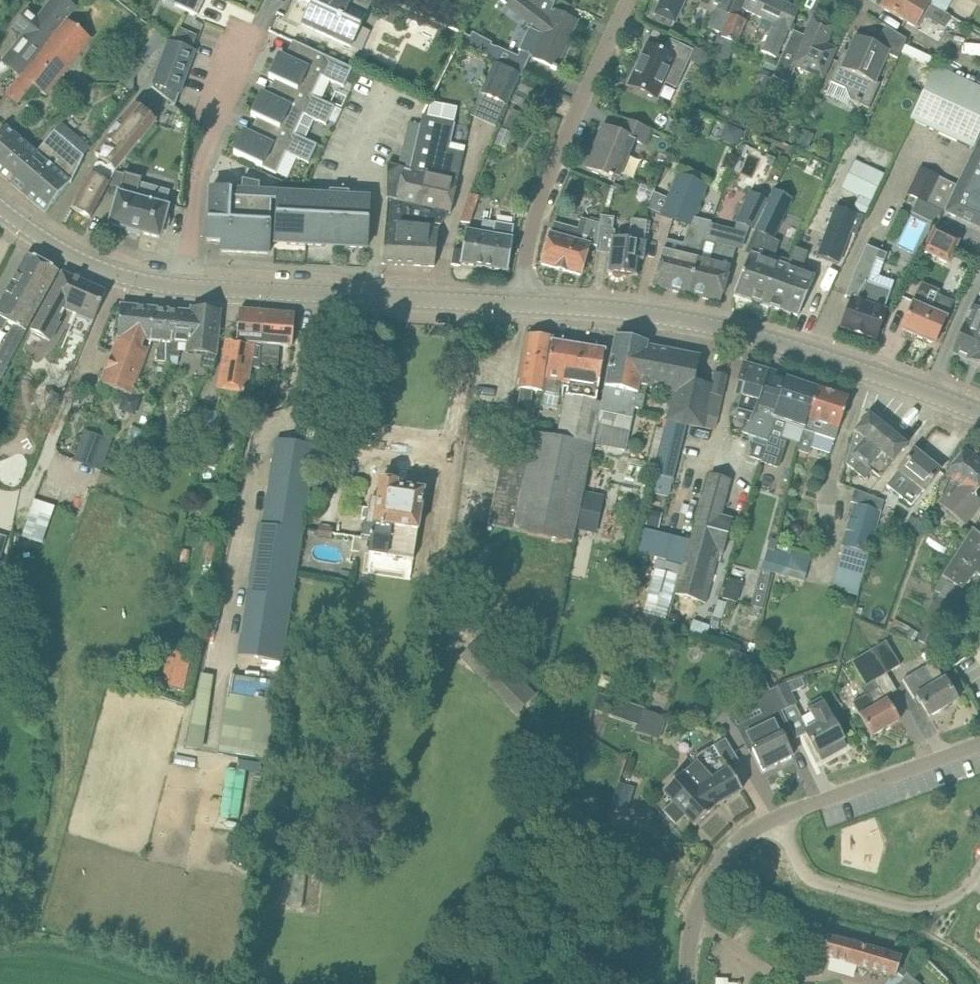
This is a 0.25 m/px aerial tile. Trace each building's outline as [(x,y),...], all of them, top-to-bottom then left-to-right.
[(3,62),(9,67),(21,77),(35,60),(44,49),(67,19),(77,7),(68,0),(52,0),(39,16),(29,8),(14,27),(24,35),(2,61),(3,62)] [(175,4),(197,15),(204,0),(177,0),(175,4)] [(311,4),(302,24),(351,47),(361,26),(371,2),(372,1),(370,0),(302,0),(311,4)] [(466,46),(485,55),(490,58),(494,60),(493,63),(520,75),(521,75),(530,56),(533,58),(551,66),(551,67),(556,70),(557,67),(555,66),(575,21),(577,22),(577,21),(564,15),(553,10),(553,11),(551,10),(554,3),(549,0),(500,0),(506,5),(505,7),(531,27),(530,29),(528,28),(518,50),(520,51),(518,56),(491,44),(491,42),(472,32),(466,46)] [(656,12),(673,20),(682,0),(662,0),(656,12)] [(743,9),(746,10),(761,17),(759,23),(760,27),(769,31),(760,51),(776,58),(788,30),(789,27),(798,9),(778,0),(748,0),(745,6),(743,9)] [(881,7),(918,28),(932,4),(926,0),(885,0),(881,7)] [(717,7),(708,27),(720,32),(727,18),(729,13),(717,7)] [(710,55),(727,62),(735,42),(736,43),(745,20),(742,19),(729,13),(727,18),(720,32),(714,47),(710,55)] [(788,84),(796,67),(822,78),(835,49),(824,44),(833,25),(813,16),(800,44),(789,39),(772,77),(788,84)] [(67,19),(44,49),(68,68),(91,38),(67,19)] [(898,58),(907,40),(880,22),(879,23),(885,27),(874,43),(867,40),(866,43),(857,39),(855,43),(853,42),(848,53),(844,51),(846,45),(845,44),(829,81),(846,89),(849,100),(868,108),(890,55),(898,58)] [(127,72),(134,78),(163,38),(156,33),(127,72)] [(646,43),(627,85),(657,99),(664,83),(676,88),(689,60),(693,50),(669,39),(663,51),(646,43)] [(344,87),(352,68),(292,40),(292,42),(297,44),(289,60),(279,55),(268,77),(279,82),(334,107),(335,106),(312,96),(321,76),(344,87)] [(168,41),(151,86),(175,105),(194,51),(168,41)] [(693,50),(689,60),(705,67),(710,55),(695,48),(693,50)] [(35,60),(21,77),(6,95),(17,103),(33,84),(46,95),(68,68),(44,49),(35,60)] [(9,67),(3,62),(0,64),(0,73),(9,67)] [(489,71),(480,94),(505,105),(506,105),(520,75),(493,63),(489,71)] [(972,148),(979,131),(979,87),(975,84),(935,66),(911,119),(972,148)] [(524,79),(513,104),(534,113),(546,88),(524,79)] [(279,82),(272,98),(261,93),(251,115),(262,120),(316,145),(317,144),(294,134),(303,114),(326,125),(334,107),(279,82)] [(387,203),(382,263),(434,266),(435,261),(436,246),(437,229),(438,226),(440,226),(450,213),(463,153),(448,150),(449,142),(449,141),(453,123),(457,107),(430,101),(427,117),(422,116),(420,124),(410,170),(398,166),(387,163),(387,197),(387,198),(387,203)] [(135,103),(94,153),(99,157),(108,165),(115,170),(115,171),(116,170),(157,120),(135,103)] [(643,144),(649,129),(625,119),(619,133),(604,126),(587,167),(609,176),(608,178),(611,179),(612,177),(619,180),(635,141),(643,144)] [(254,136),(243,131),(233,153),(276,173),(285,152),(308,163),(316,145),(262,120),(254,136)] [(410,170),(420,124),(409,122),(398,166),(410,170)] [(0,132),(0,174),(10,182),(36,153),(35,152),(5,126),(0,132)] [(10,182),(45,212),(70,182),(71,182),(84,156),(53,131),(35,152),(36,153),(10,182)] [(956,185),(944,210),(944,211),(979,228),(979,136),(956,185)] [(885,174),(855,160),(843,187),(872,201),(885,174)] [(922,169),(910,194),(944,210),(956,185),(922,169)] [(90,173),(72,208),(90,217),(108,184),(109,183),(108,183),(95,176),(90,173)] [(118,193),(109,224),(112,225),(128,229),(127,232),(140,236),(141,232),(160,237),(162,229),(165,230),(169,223),(169,215),(166,214),(168,206),(166,206),(164,206),(168,191),(140,183),(140,182),(141,177),(124,173),(120,187),(118,193)] [(678,174),(660,214),(672,219),(688,226),(690,226),(694,218),(707,186),(678,174)] [(241,192),(259,192),(259,183),(242,179),(241,192)] [(734,221),(754,230),(771,192),(762,188),(758,197),(748,192),(734,221)] [(268,254),(271,199),(231,197),(232,190),(209,189),(207,240),(222,241),(221,251),(268,254)] [(754,230),(772,239),(791,199),(772,190),(771,192),(754,230)] [(479,196),(469,194),(460,220),(470,223),(479,196)] [(367,248),(369,205),(277,200),(275,243),(277,243),(277,236),(289,236),(288,242),(287,242),(287,244),(325,246),(325,244),(323,244),(323,238),(335,239),(335,245),(335,246),(337,246),(337,245),(336,245),(336,239),(348,240),(348,246),(347,245),(346,247),(367,248)] [(835,207),(817,255),(839,263),(850,233),(856,235),(864,217),(835,207)] [(597,246),(596,251),(611,253),(609,272),(612,272),(613,276),(616,278),(619,279),(623,277),(624,274),(636,275),(638,259),(643,259),(646,241),(643,240),(645,222),(631,220),(628,240),(615,238),(616,230),(614,230),(615,217),(600,215),(600,223),(597,246)] [(554,221),(541,264),(580,275),(589,244),(593,245),(597,246),(600,223),(581,218),(578,228),(554,221)] [(665,239),(652,285),(687,293),(701,243),(702,240),(704,231),(708,232),(711,222),(694,218),(690,226),(688,226),(683,244),(665,239)] [(512,237),(514,225),(482,220),(480,232),(466,230),(463,250),(454,249),(451,264),(460,266),(460,263),(507,271),(513,237),(512,237)] [(949,264),(960,240),(933,227),(922,250),(949,264)] [(701,243),(687,293),(720,301),(725,282),(733,248),(702,240),(701,243)] [(851,298),(841,327),(876,340),(882,321),(886,309),(885,309),(890,290),(868,282),(871,273),(880,251),(866,245),(858,264),(857,264),(852,277),(845,296),(851,298)] [(785,266),(769,306),(798,315),(804,297),(813,276),(800,272),(808,251),(795,246),(785,266)] [(18,271),(8,289),(24,297),(43,262),(27,253),(18,271)] [(748,254),(740,275),(733,293),(769,306),(785,266),(748,254)] [(7,367),(6,367),(49,288),(58,270),(43,262),(24,297),(10,323),(15,325),(0,352),(0,381),(7,367)] [(62,272),(31,330),(51,341),(60,323),(59,322),(66,309),(93,321),(98,310),(106,291),(62,272)] [(0,303),(0,330),(2,331),(7,321),(10,323),(24,297),(8,289),(0,303)] [(934,306),(914,298),(901,329),(935,344),(953,301),(939,295),(934,306)] [(954,351),(979,363),(979,301),(976,310),(973,308),(954,351)] [(117,341),(101,382),(131,393),(149,348),(141,348),(144,340),(152,340),(155,308),(120,304),(118,324),(117,341)] [(170,361),(169,364),(178,365),(179,358),(181,358),(182,343),(188,344),(186,353),(204,355),(202,366),(213,367),(216,350),(217,339),(219,319),(220,311),(191,307),(191,311),(174,310),(170,357),(170,361)] [(155,308),(152,340),(161,341),(160,346),(158,348),(157,360),(170,361),(170,357),(174,310),(155,308)] [(265,312),(240,310),(238,341),(227,341),(218,389),(244,394),(250,366),(260,367),(260,364),(265,312)] [(291,346),(294,314),(265,312),(260,364),(279,365),(281,345),(291,346)] [(520,388),(516,411),(529,413),(533,389),(544,391),(552,342),(553,337),(527,336),(518,387),(520,388)] [(599,411),(593,443),(625,450),(632,418),(633,418),(635,408),(643,410),(647,386),(673,391),(667,420),(686,424),(704,428),(706,415),(711,386),(693,382),(692,389),(682,387),(683,383),(680,382),(683,367),(666,363),(669,349),(648,345),(648,343),(614,337),(601,402),(599,411)] [(529,456),(514,529),(572,542),(593,443),(599,411),(601,402),(596,401),(604,350),(552,342),(544,391),(558,393),(560,381),(568,382),(567,386),(566,395),(557,436),(533,432),(529,456)] [(669,349),(666,363),(683,367),(680,382),(683,383),(682,387),(692,389),(693,382),(699,355),(669,349)] [(740,378),(730,415),(749,420),(751,421),(767,371),(746,365),(744,364),(740,378)] [(749,420),(741,432),(747,434),(767,440),(771,429),(773,424),(769,423),(770,422),(781,393),(787,395),(793,379),(767,371),(751,421),(749,420)] [(711,386),(706,415),(718,417),(723,395),(727,375),(716,373),(714,372),(711,386)] [(768,441),(761,460),(767,462),(779,466),(780,464),(788,439),(782,437),(786,423),(804,429),(818,388),(793,379),(787,395),(781,393),(770,422),(769,423),(773,424),(771,429),(767,440),(768,441)] [(800,443),(797,449),(809,453),(816,432),(835,439),(848,398),(818,388),(804,429),(800,443)] [(192,408),(188,432),(203,434),(208,411),(192,408)] [(203,434),(199,450),(208,452),(211,436),(213,436),(217,412),(208,411),(203,434)] [(880,477),(907,444),(869,413),(855,430),(845,463),(864,479),(871,470),(880,477)] [(667,420),(650,493),(669,497),(683,436),(686,424),(667,420)] [(85,430),(75,460),(97,468),(108,438),(85,430)] [(257,524),(237,656),(245,656),(280,661),(301,534),(315,447),(276,441),(263,524),(257,524)] [(965,524),(979,507),(979,499),(974,494),(979,487),(979,461),(965,449),(946,473),(956,480),(938,502),(965,524)] [(503,451),(488,525),(514,529),(529,456),(503,451)] [(922,491),(923,492),(940,471),(915,451),(898,472),(911,482),(900,497),(911,506),(922,491)] [(643,527),(636,552),(683,564),(680,573),(674,595),(706,602),(720,554),(723,554),(733,519),(721,517),(731,479),(708,474),(700,501),(690,539),(643,527)] [(369,552),(414,559),(424,489),(397,485),(397,482),(380,479),(377,499),(371,498),(367,521),(363,521),(361,534),(372,536),(369,552)] [(842,547),(839,562),(865,568),(884,501),(855,490),(851,502),(854,503),(841,546),(842,547)] [(32,498),(24,537),(47,542),(55,503),(32,498)] [(914,540),(922,522),(910,516),(902,535),(914,540)] [(954,557),(967,567),(977,555),(979,558),(979,534),(973,528),(962,545),(954,557)] [(775,549),(768,547),(762,570),(770,572),(775,549)] [(775,549),(770,572),(805,581),(810,558),(775,549)] [(917,640),(932,647),(939,633),(961,590),(976,572),(979,576),(979,558),(977,555),(967,567),(954,557),(942,576),(935,589),(940,592),(924,626),(917,640)] [(915,630),(894,619),(889,629),(909,640),(915,630)] [(459,658),(517,714),(537,694),(479,638),(459,658)] [(900,664),(885,640),(872,648),(886,673),(900,664)] [(872,648),(851,661),(866,685),(875,680),(886,673),(872,648)] [(166,651),(158,686),(182,691),(189,656),(166,651)] [(917,672),(916,671),(902,680),(914,698),(917,696),(929,717),(958,699),(942,673),(940,673),(933,662),(917,672)] [(274,680),(228,675),(219,751),(266,756),(274,680)] [(784,683),(772,689),(782,710),(795,704),(789,693),(808,685),(804,675),(784,683)] [(865,695),(852,703),(860,715),(862,718),(872,736),(899,719),(889,702),(887,699),(886,699),(882,692),(879,687),(865,695)] [(765,715),(738,728),(750,752),(753,750),(763,770),(792,756),(782,736),(792,730),(782,710),(772,689),(756,697),(765,715)] [(795,704),(782,710),(792,730),(795,737),(805,732),(807,736),(817,754),(818,754),(821,759),(846,745),(836,728),(831,717),(830,717),(822,703),(819,699),(807,706),(810,710),(811,712),(801,717),(795,704)] [(665,719),(644,713),(638,732),(659,738),(665,719)] [(713,807),(742,789),(729,769),(728,769),(722,759),(715,763),(707,749),(693,757),(696,762),(683,774),(682,773),(662,791),(673,802),(664,810),(676,823),(685,815),(695,826),(714,808),(713,807)] [(901,957),(826,936),(821,955),(896,976),(901,957)] [(907,974),(899,983),(920,983),(907,974)]
